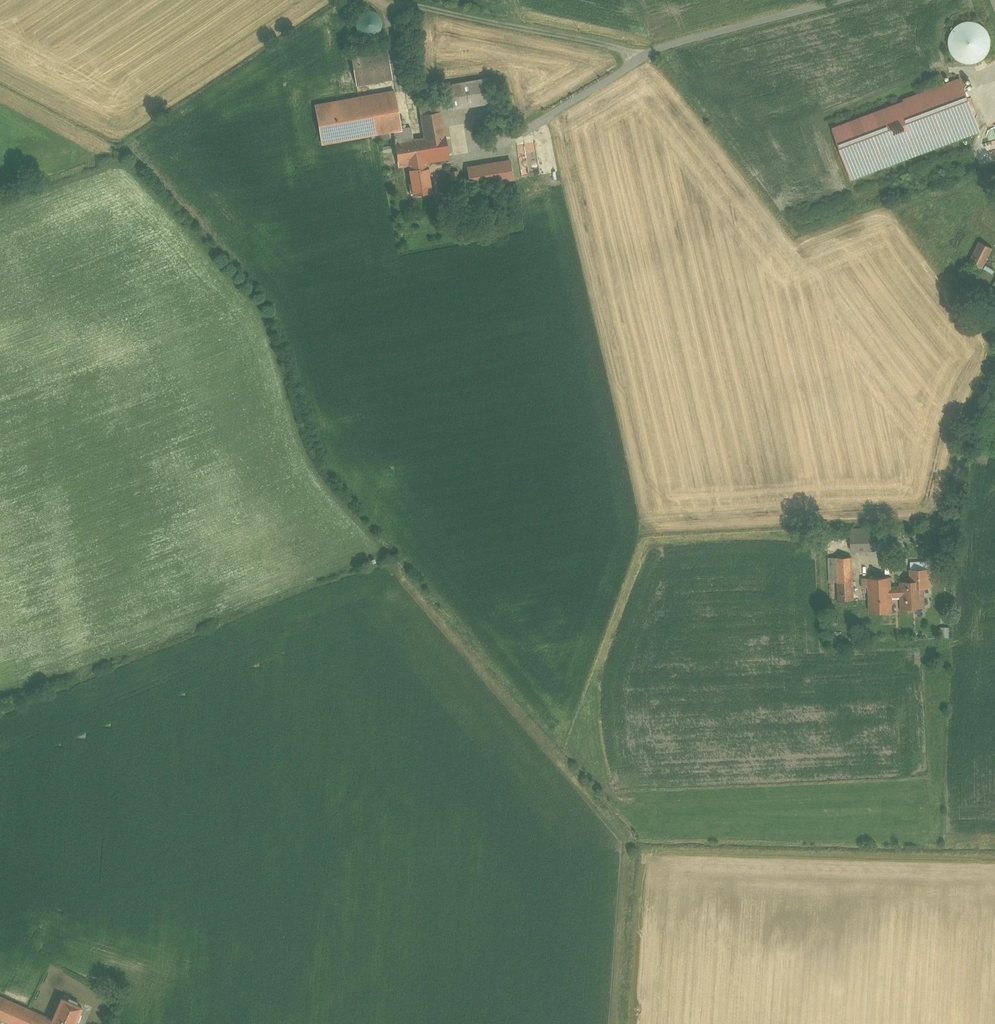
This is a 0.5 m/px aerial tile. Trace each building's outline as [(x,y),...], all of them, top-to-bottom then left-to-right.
[(370,35),(374,34),(378,31),(380,28),(381,24),(381,20),(379,16),(376,13),(372,11),(368,10),(364,11),(360,14),(358,17),(357,20),(356,24),(357,28),(359,31),(362,33),(366,35),(370,35)] [(950,51),(954,57),(959,62),(966,65),(974,65),(981,63),(987,58),(991,52),(993,45),(992,37),(989,31),(983,26),(977,23),(971,22),(964,23),(958,26),(953,31),(950,37),(949,43),(950,51)] [(386,45),(351,51),(357,85),(392,79),(386,45)] [(489,78),(449,85),(453,109),(493,102),(489,78)] [(961,81),(833,128),(852,178),(980,130),(961,81)] [(314,104),(321,141),(401,127),(394,90),(314,104)] [(425,137),(413,139),(411,127),(393,130),(399,166),(409,164),(426,162),(448,158),(441,111),(421,114),(425,137)] [(984,142),(990,163),(994,161),(994,138),(984,142)] [(517,143),(522,176),(540,173),(535,141),(517,143)] [(512,160),(467,167),(470,185),(514,178),(512,160)] [(426,162),(409,164),(412,183),(409,184),(411,194),(431,191),(426,162)] [(458,170),(450,170),(451,179),(459,179),(458,170)] [(993,247),(979,241),(969,263),(982,269),(993,247)] [(874,528),(850,529),(851,550),(875,549),(874,528)] [(852,556),(829,557),(830,582),(838,582),(853,580),(852,556)] [(929,585),(928,569),(913,569),(914,580),(914,586),(922,585),(929,585)] [(891,576),(868,577),(870,611),(892,610),(892,594),(891,587),(891,576)] [(853,580),(838,582),(839,600),(854,599),(853,580)] [(914,580),(901,581),(901,586),(891,587),(892,594),(901,594),(901,610),(915,609),(915,607),(923,606),(922,585),(914,586),(914,580)] [(950,627),(941,627),(941,637),(950,636),(950,627)] [(52,1021),(52,1020),(0,997),(0,1017),(15,1023),(60,1023),(52,1021)] [(62,998),(52,1020),(52,1021),(60,1023),(74,1023),(82,1007),(62,998)]
